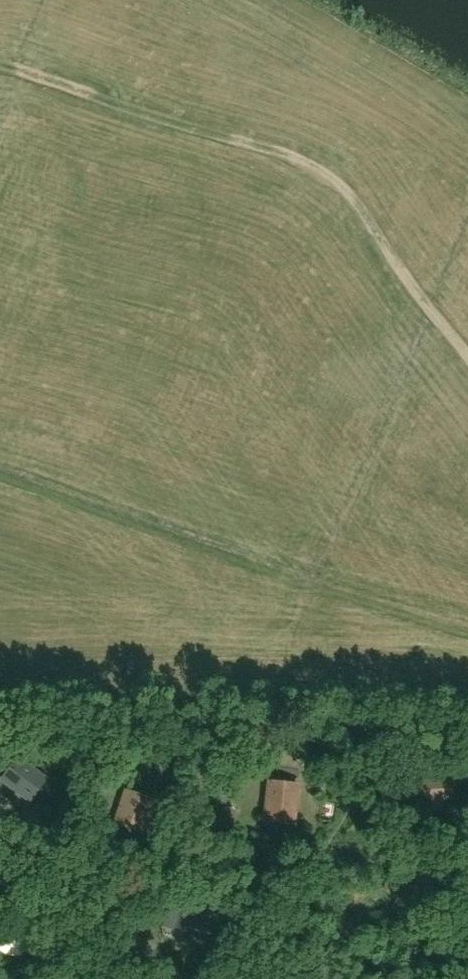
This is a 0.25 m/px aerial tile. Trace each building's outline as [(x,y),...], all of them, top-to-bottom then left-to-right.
[(23,803),(38,784),(13,764),(0,781),(0,785),(23,803)] [(462,779),(452,780),(452,777),(404,781),(405,799),(429,797),(430,809),(441,808),(440,796),(463,794),(462,779)] [(265,821),(294,824),(298,786),(269,783),(265,821)] [(124,789),(113,825),(146,835),(157,799),(124,789)] [(178,926),(179,921),(216,931),(220,915),(168,900),(162,922),(178,926)] [(0,930),(0,931),(0,951),(6,954),(13,956),(22,956),(28,949),(28,938),(16,933),(0,930)]
